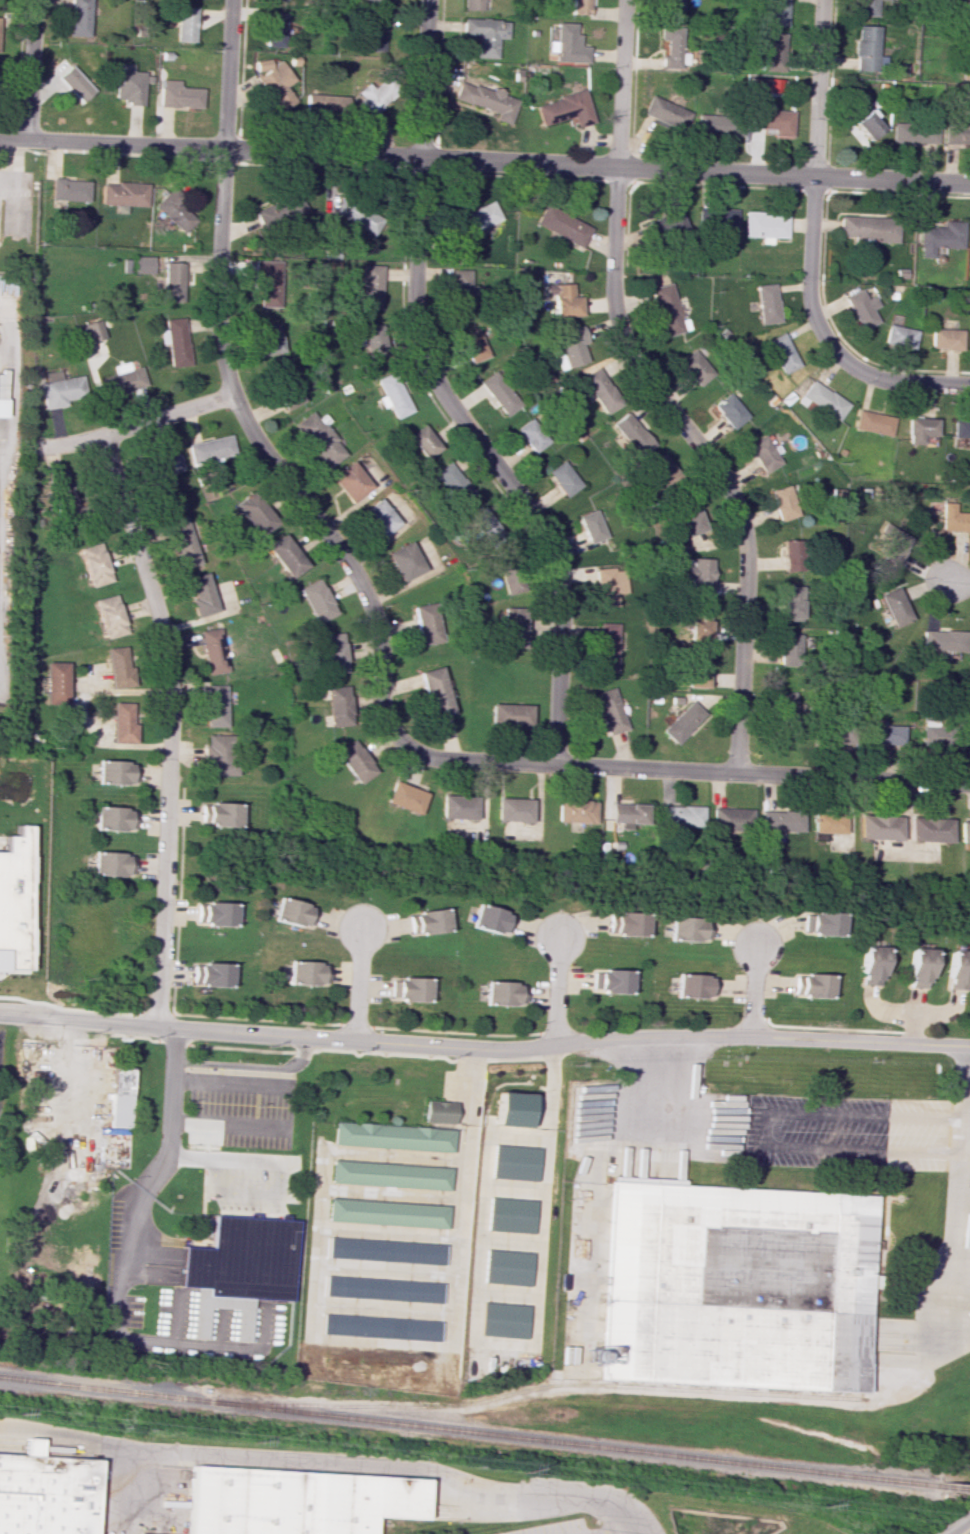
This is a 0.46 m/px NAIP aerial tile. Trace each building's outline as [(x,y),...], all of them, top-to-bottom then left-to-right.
[(90,0),(70,0),(69,36),(89,36),(90,0)] [(483,0),(464,0),(464,10),(483,10),(483,0)] [(590,0),(572,0),(572,14),(590,14),(590,0)] [(682,0),(662,0),(662,20),(682,21),(682,0)] [(764,26),(787,26),(788,0),(765,0),(764,26)] [(880,16),(881,0),(858,0),(857,15),(880,16)] [(177,41),(195,41),(196,7),(178,6),(177,41)] [(285,13),(266,12),(265,46),(284,47),(285,13)] [(477,35),(476,58),(497,58),(498,38),(507,39),(508,20),(463,18),(463,34),(477,35)] [(385,50),(384,21),(364,21),(365,50),(385,50)] [(588,63),(589,46),(579,46),(580,34),(576,34),(576,23),(557,22),(555,62),(588,63)] [(855,70),(877,71),(878,26),(856,25),(855,70)] [(785,33),(766,32),(765,71),(784,71),(785,33)] [(295,80),(276,53),(256,67),(261,74),(256,78),(280,113),(296,101),(286,87),(295,80)] [(94,91),(69,65),(56,77),(82,103),(94,91)] [(143,105),(144,71),(118,71),(117,98),(126,98),(126,105),(143,105)] [(159,107),(201,108),(202,88),(179,87),(179,80),(160,79),(159,107)] [(356,92),(362,98),(355,104),(369,119),(396,94),(382,79),(372,88),(367,82),(356,92)] [(454,99),(497,113),(495,119),(510,124),(518,100),(503,95),(504,91),(493,87),(491,91),(459,81),(454,99)] [(541,125),(573,117),(576,126),(593,122),(585,90),(535,103),(541,125)] [(346,95),(305,94),(304,114),(345,115),(346,95)] [(680,132),(690,112),(650,94),(641,114),(680,132)] [(864,113),(860,101),(846,106),(851,118),(864,113)] [(792,137),(793,111),(751,109),(750,128),(773,129),(773,136),(792,137)] [(853,123),(870,140),(884,127),(868,110),(853,123)] [(969,145),(969,111),(959,112),(959,122),(944,123),(944,146),(969,145)] [(697,134),(740,135),(740,116),(697,115),(697,134)] [(892,123),(893,144),(937,143),(936,122),(892,123)] [(88,201),(88,180),(51,179),(50,200),(88,201)] [(147,184),(101,182),(101,204),(117,204),(117,212),(125,212),(125,205),(146,206),(147,184)] [(306,208),(296,190),(254,214),(263,231),(306,208)] [(154,205),(184,233),(197,219),(167,191),(154,205)] [(373,236),(380,215),(339,200),(333,214),(349,220),(346,226),(373,236)] [(453,218),(461,237),(501,220),(493,201),(453,218)] [(535,222),(581,248),(592,228),(546,203),(535,222)] [(645,218),(652,239),(685,229),(678,208),(645,218)] [(735,229),(736,209),(704,208),(704,228),(735,229)] [(787,237),(788,213),(744,212),(743,236),(761,237),(761,243),(771,243),(771,237),(787,237)] [(898,241),(898,217),(840,215),(839,239),(898,241)] [(962,248),(963,221),(943,220),(942,227),(920,227),(919,257),(933,258),(933,247),(962,248)] [(153,256),(134,256),(133,273),(153,273),(153,256)] [(258,306),(279,307),(281,261),(254,260),(254,276),(259,276),(258,306)] [(163,301),(183,302),(185,263),(164,262),(163,301)] [(382,265),(361,265),(360,309),(381,310),(382,265)] [(451,269),(450,309),(471,309),(471,269),(451,269)] [(650,287),(660,337),(682,332),(672,282),(650,287)] [(579,296),(573,296),(572,283),(544,284),(544,295),(553,295),(554,316),(580,315),(579,296)] [(778,323),(777,284),(757,284),(758,324),(778,323)] [(871,309),(878,306),(873,295),(866,299),(861,288),(843,297),(861,331),(878,322),(871,309)] [(160,343),(167,343),(169,367),(188,366),(186,318),(164,319),(165,329),(160,330),(160,343)] [(85,342),(103,338),(99,320),(82,323),(85,342)] [(279,323),(257,325),(259,354),(282,352),(279,323)] [(883,344),(912,349),(916,330),(887,324),(883,344)] [(586,361),(581,344),(588,342),(582,325),(551,335),(557,354),(553,356),(558,370),(586,361)] [(371,372),(388,369),(379,326),(350,331),(353,347),(366,344),(371,372)] [(486,357),(478,329),(460,334),(468,362),(486,357)] [(930,349),(961,349),(961,329),(930,329),(930,349)] [(765,340),(782,374),(799,365),(783,332),(765,340)] [(713,372),(692,348),(676,362),(698,386),(713,372)] [(621,404),(599,365),(580,376),(602,415),(621,404)] [(145,386),(140,367),(99,378),(104,397),(145,386)] [(60,378),(59,370),(44,373),(45,381),(39,383),(44,407),(86,400),(81,375),(60,378)] [(520,404),(494,370),(479,382),(504,416),(520,404)] [(389,405),(395,418),(411,411),(394,371),(376,379),(384,396),(378,398),(383,407),(389,405)] [(281,411),(302,403),(291,375),(270,383),(281,411)] [(796,402),(802,406),(806,400),(837,421),(848,404),(811,379),(796,402)] [(711,407),(733,430),(749,415),(727,392),(711,407)] [(894,418),(857,409),(853,428),(889,437),(894,418)] [(324,470),(346,455),(319,416),(316,418),(311,411),(292,424),(324,470)] [(638,458),(653,444),(625,412),(609,426),(638,458)] [(513,429),(532,453),(549,440),(530,416),(513,429)] [(920,436),(936,436),(936,418),(906,418),(906,444),(920,444),(920,436)] [(969,438),(969,420),(952,419),(951,438),(969,438)] [(440,449),(423,424),(407,435),(425,459),(440,449)] [(234,455),(230,434),(186,444),(190,464),(234,455)] [(780,463),(764,434),(746,444),(762,473),(780,463)] [(661,488),(678,469),(659,452),(642,471),(661,488)] [(151,455),(152,476),(174,475),(173,454),(151,455)] [(348,502),(371,487),(353,460),(330,475),(348,502)] [(433,473),(459,508),(476,496),(449,460),(433,473)] [(563,497),(579,485),(562,460),(545,471),(563,497)] [(792,484),(770,490),(778,521),(800,515),(792,484)] [(254,537),(274,525),(254,491),(234,503),(254,537)] [(399,522),(378,498),(357,516),(379,540),(399,522)] [(705,529),(694,501),(675,509),(685,536),(705,529)] [(955,512),(955,502),(942,502),(941,531),(969,532),(969,512),(955,512)] [(576,516),(587,544),(605,536),(594,509),(576,516)] [(497,536),(497,513),(470,513),(470,535),(497,536)] [(199,564),(187,516),(168,521),(180,569),(199,564)] [(896,565),(912,538),(885,522),(873,543),(882,548),(878,555),(896,565)] [(266,544),(287,578),(305,567),(284,533),(266,544)] [(400,582),(424,570),(410,540),(386,552),(400,582)] [(804,571),(802,540),(782,540),(783,572),(804,571)] [(78,548),(89,587),(110,581),(99,542),(78,548)] [(711,558),(691,558),(690,565),(685,565),(685,579),(690,579),(690,596),(710,597),(711,558)] [(507,595),(523,589),(512,561),(496,566),(507,595)] [(617,606),(616,593),(625,593),(625,568),(595,569),(597,607),(617,606)] [(195,617),(217,611),(206,572),(188,577),(193,597),(189,598),(195,617)] [(297,588),(316,623),(336,613),(317,577),(297,588)] [(782,618),(802,619),(803,585),(782,585),(782,618)] [(890,627),(909,621),(898,588),(880,593),(890,627)] [(124,634),(115,594),(94,599),(103,638),(124,634)] [(420,645),(442,640),(433,602),(411,607),(420,645)] [(523,606),(501,607),(502,647),(525,647),(523,606)] [(709,608),(689,609),(690,638),(710,638),(709,608)] [(617,623),(598,623),(596,672),(616,672),(617,623)] [(224,672),(220,628),(200,630),(204,674),(224,672)] [(966,631),(922,630),(921,651),(966,652),(966,631)] [(324,674),(346,671),(342,632),(319,635),(324,674)] [(801,634),(780,633),(779,666),(800,666),(801,634)] [(106,647),(107,687),(130,687),(129,647),(106,647)] [(707,688),(708,652),(686,652),(685,687),(707,688)] [(67,662),(45,662),(44,703),(66,704),(67,662)] [(417,672),(430,719),(452,713),(439,666),(417,672)] [(205,727),(226,726),(225,684),(205,685),(205,727)] [(327,687),(328,726),(349,725),(348,686),(327,687)] [(626,728),(614,687),(594,693),(606,734),(626,728)] [(661,731),(676,745),(706,714),(691,700),(661,731)] [(133,743),(133,724),(130,724),(130,702),(111,702),(110,743),(133,743)] [(531,704),(491,703),(490,726),(530,727),(531,704)] [(924,745),(946,744),(945,719),(922,719),(924,745)] [(872,745),(904,745),(905,725),(873,724),(872,745)] [(852,742),(852,728),(830,729),(830,743),(852,742)] [(236,775),(235,757),(229,757),(229,735),(207,735),(207,744),(202,744),(203,765),(206,765),(206,775),(236,775)] [(374,773),(354,738),(335,750),(355,784),(374,773)] [(135,762),(96,760),(96,783),(134,785),(135,762)] [(416,814),(424,793),(392,781),(384,802),(416,814)] [(475,796),(441,795),(440,818),(475,819),(475,796)] [(531,799),(496,797),(495,821),(530,822),(531,799)] [(594,800),(556,799),(555,822),(593,823),(594,800)] [(236,826),(237,803),(198,803),(198,826),(236,826)] [(629,823),(651,823),(651,803),(609,804),(610,822),(618,822),(619,829),(630,828),(629,823)] [(702,826),(702,806),(658,805),(658,825),(702,826)] [(133,808),(94,807),(93,829),(132,830),(133,808)] [(752,809),(712,808),(711,830),(752,831),(752,809)] [(804,812),(760,810),(760,830),(803,831),(804,812)] [(813,832),(844,832),(844,813),(813,812),(813,832)] [(859,838),(901,840),(902,816),(860,815),(859,838)] [(910,841),(952,842),(953,818),(911,817),(910,841)] [(961,844),(969,844),(969,820),(962,820),(961,844)] [(26,972),(29,825),(15,825),(15,836),(3,835),(3,851),(0,851),(0,971),(26,972)] [(130,853),(92,852),(91,875),(130,876),(130,853)] [(275,897),(270,919),(308,928),(313,907),(275,897)] [(232,925),(232,903),(193,902),(193,924),(232,925)] [(511,914),(473,904),(467,926),(505,935),(511,914)] [(408,935),(446,929),(442,908),(405,914),(408,935)] [(642,913),(604,912),(604,934),(642,935),(642,913)] [(837,913),(798,912),(798,934),(836,935),(837,913)] [(703,918),(665,917),(665,939),(703,941),(703,918)] [(880,985),(881,947),(859,946),(858,985),(880,985)] [(928,988),(929,949),(907,948),(906,987),(928,988)] [(969,950),(946,950),(945,989),(968,989),(969,950)] [(324,963),(286,962),(285,984),(324,985),(324,963)] [(191,963),(190,985),(228,986),(229,964),(191,963)] [(588,970),(588,988),(596,988),(596,993),(627,993),(627,970),(588,970)] [(711,976),(672,974),(672,996),(710,997),(711,976)] [(828,997),(829,975),(790,974),(790,996),(828,997)] [(426,1001),(427,979),(388,978),(387,999),(426,1001)] [(519,1005),(520,983),(482,981),(481,1004),(519,1005)] [(131,1128),(132,1068),(112,1067),(110,1127),(131,1128)] [(530,1093),(497,1092),(496,1126),(529,1127),(530,1093)] [(455,1123),(456,1101),(425,1100),(425,1122),(455,1123)] [(455,1128),(334,1122),(333,1146),(454,1152),(455,1128)] [(538,1180),(539,1147),(493,1145),(492,1178),(538,1180)] [(453,1166),(332,1160),(330,1184),(452,1190),(453,1166)] [(599,1374),(861,1389),(871,1200),(610,1186),(599,1374)] [(488,1231),(534,1233),(535,1200),(489,1197),(488,1231)] [(450,1204),(329,1199),(328,1222),(450,1227),(450,1204)] [(300,1218),(294,1300),(211,1295),(211,1287),(182,1285),(184,1245),(211,1247),(214,1212),(300,1218)] [(445,1263),(446,1243),(328,1238),(327,1259),(445,1263)] [(483,1283),(529,1285),(531,1252),(485,1250),(483,1283)] [(444,1282),(326,1276),(324,1296),(443,1302),(444,1282)] [(528,1306),(482,1301),(478,1335),(524,1339),(528,1306)] [(441,1319),(323,1315),(322,1335),(440,1340),(441,1319)] [(98,1459),(0,1453),(0,1533),(94,1533),(98,1459)] [(375,1516),(423,1519),(425,1481),(194,1467),(189,1533),(374,1533),(375,1516)]
